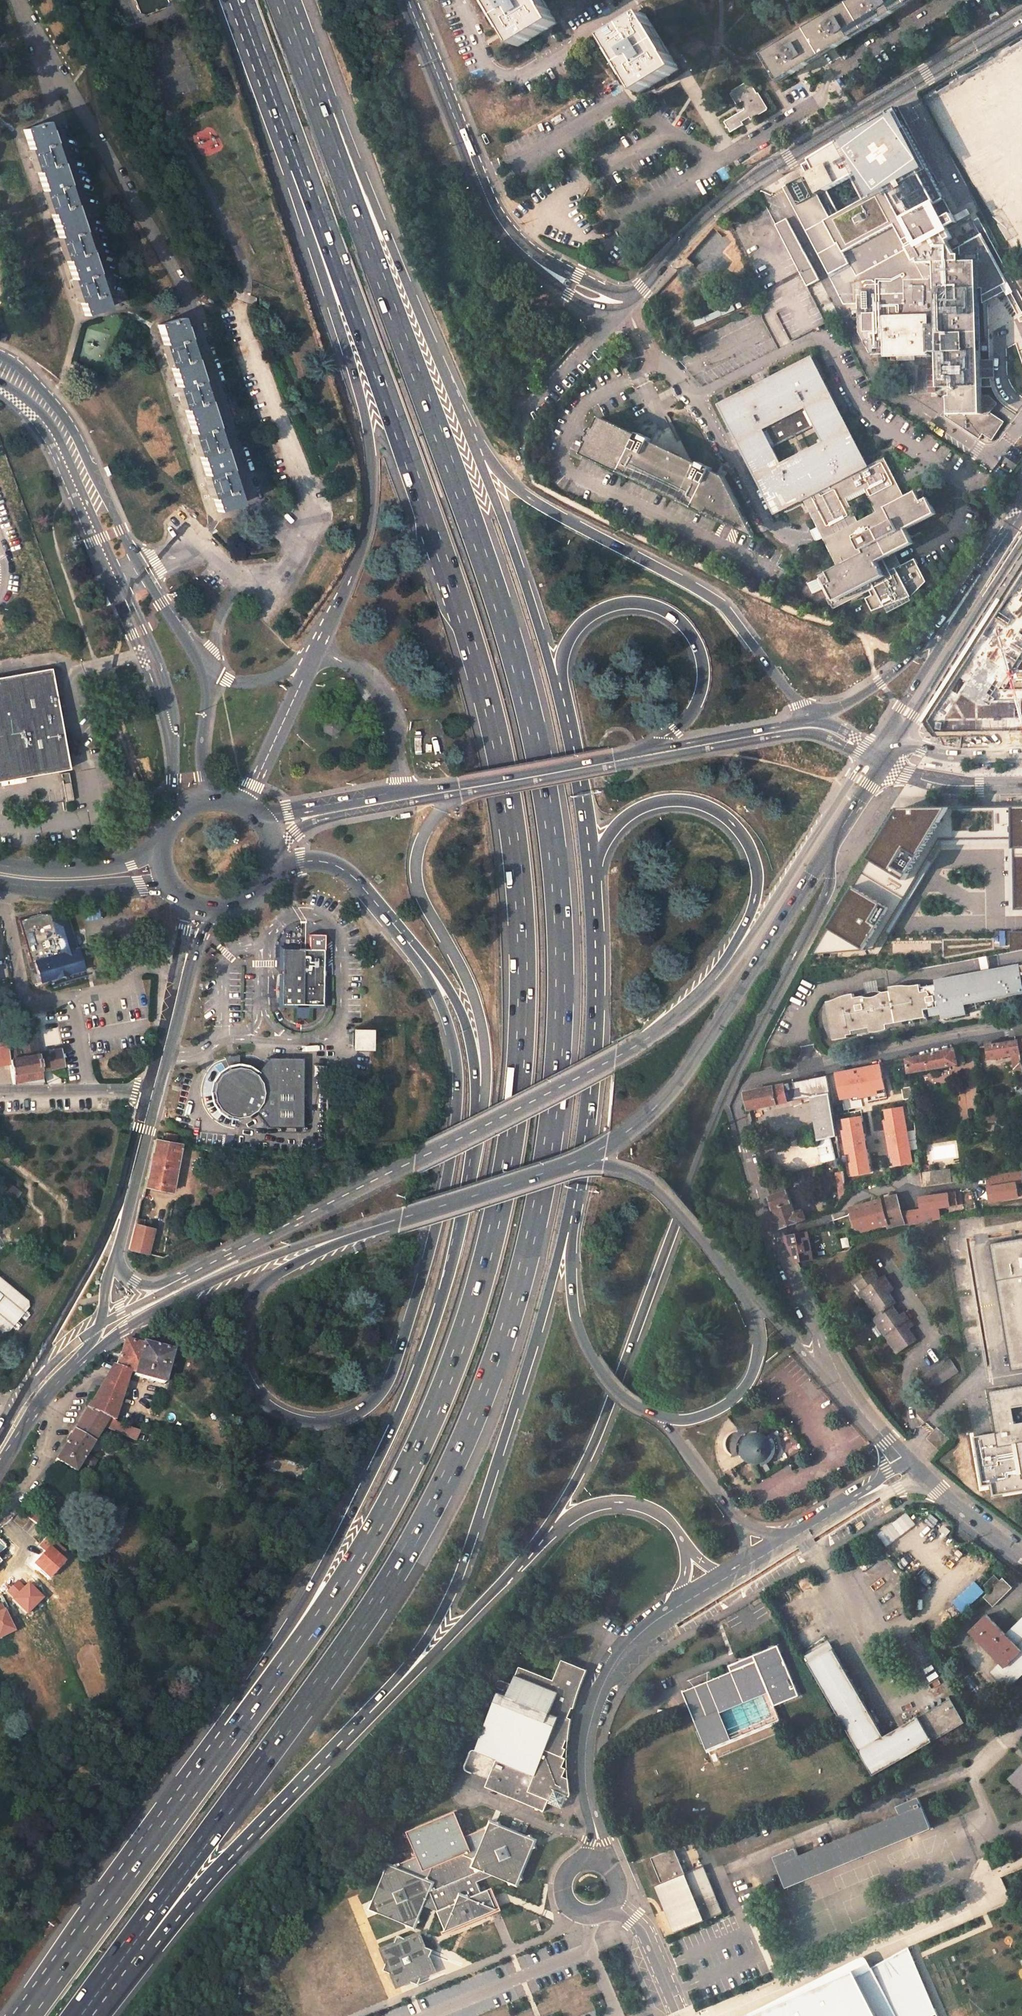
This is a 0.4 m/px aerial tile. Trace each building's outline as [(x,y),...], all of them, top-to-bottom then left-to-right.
[(494,7),(497,5),(504,16),(501,19),(501,20),(505,18),(512,30),(509,32),(518,47),(558,23),(549,7),(545,10),(540,0),(490,0),(494,7)] [(549,7),(544,0),(540,0),(545,10),(549,7)] [(893,0),(856,0),(813,25),(825,45),(830,42),(834,49),(894,14),(889,6),(895,3),(893,0)] [(895,3),(889,6),(894,14),(916,0),(893,0),(895,3)] [(497,5),(494,7),(501,19),(504,16),(497,5)] [(996,9),(988,14),(991,21),(1000,16),(996,9)] [(668,56),(661,44),(664,42),(663,41),(660,43),(652,31),(656,29),(646,14),(606,38),(616,54),(619,52),(627,64),(623,66),(624,67),(627,65),(634,77),(631,79),(641,94),(680,69),(671,55),(668,56)] [(501,20),(509,32),(512,30),(505,18),(501,20)] [(825,45),(813,25),(799,34),(811,54),(805,57),(809,64),(834,49),(830,42),(825,45)] [(663,41),(656,29),(652,31),(660,43),(663,41)] [(799,34),(763,56),(779,83),(809,64),(805,57),(811,54),(799,34)] [(661,44),(668,56),(671,55),(664,42),(661,44)] [(619,52),(616,54),(623,66),(627,64),(619,52)] [(627,65),(624,67),(631,79),(634,77),(627,65)] [(757,93),(750,80),(732,91),(733,92),(730,94),(737,105),(741,101),(744,105),(743,107),(751,120),(766,111),(758,100),(762,98),(759,92),(757,93)] [(781,179),(829,275),(844,304),(858,304),(858,314),(853,314),(853,318),(858,318),(859,332),(870,354),(884,354),(884,356),(930,355),(930,353),(939,353),(940,389),(949,388),(951,407),(945,416),(979,439),(983,434),(993,440),(1005,421),(983,406),(982,397),(982,387),(991,387),(990,373),(990,360),(981,360),(979,299),(978,288),(1002,276),(980,236),(957,248),(952,239),(947,230),(957,224),(898,110),(871,126),(781,179)] [(737,113),(724,122),(731,132),(737,129),(739,132),(744,129),(743,126),(744,124),(737,113)] [(48,131),(45,122),(24,129),(31,149),(29,150),(36,171),(38,171),(45,191),(42,192),(49,213),(52,212),(60,238),(58,238),(65,259),(67,259),(73,279),(71,280),(78,301),(80,301),(85,314),(96,310),(95,308),(105,304),(94,273),(93,274),(86,253),(87,252),(81,231),(79,232),(75,219),(77,219),(76,217),(74,218),(70,206),(72,206),(65,185),(63,186),(57,164),(59,163),(52,143),(50,144),(46,132),(48,131)] [(65,185),(59,163),(57,164),(63,186),(65,185)] [(761,319),(777,349),(825,324),(765,206),(730,224),(770,302),(767,303),(764,305),(762,308),(761,311),(761,316),(761,319)] [(819,280),(787,219),(776,225),(808,286),(819,280)] [(713,226),(684,255),(688,259),(697,268),(725,240),(714,227),(713,226)] [(94,273),(87,252),(86,253),(93,274),(94,273)] [(732,254),(723,259),(728,269),(725,270),(730,279),(742,273),(732,254)] [(1013,297),(1002,276),(978,288),(979,299),(986,312),(999,304),(1013,297)] [(180,317),(158,325),(164,345),(162,346),(169,366),(171,365),(178,387),(175,387),(182,409),(185,408),(193,434),(191,434),(197,455),(199,454),(206,475),(204,476),(211,497),(213,496),(217,510),(228,507),(227,503),(238,500),(227,469),(225,470),(219,448),(221,447),(214,427),(212,427),(208,415),(210,414),(210,413),(208,414),(204,402),(206,401),(199,380),(197,381),(190,360),(192,359),(186,339),(184,339),(180,327),(182,326),(180,317)] [(199,380),(192,359),(190,360),(197,381),(199,380)] [(673,462),(647,450),(651,441),(653,439),(646,436),(640,433),(639,435),(601,417),(583,454),(621,472),(622,470),(634,475),(632,478),(682,501),(683,499),(695,505),(694,507),(757,537),(726,477),(711,470),(712,467),(700,462),(699,464),(695,473),(673,462)] [(647,450),(673,462),(695,473),(699,464),(677,454),(651,441),(647,450)] [(227,469),(221,447),(219,448),(225,470),(227,469)] [(842,566),(865,554),(856,537),(892,519),(886,507),(905,498),(895,477),(885,458),(869,467),(807,499),(823,530),(842,566)] [(877,562),(884,558),(914,543),(907,529),(936,514),(928,498),(923,501),(918,491),(905,498),(886,507),(892,519),(856,537),(865,554),(842,566),(827,574),(831,582),(824,586),(833,601),(884,575),(877,562)] [(831,582),(827,574),(808,584),(813,594),(823,589),(833,609),(869,590),(872,595),(866,598),(872,611),(913,595),(926,582),(915,559),(890,571),(887,565),(884,558),(877,562),(884,575),(833,601),(824,586),(831,582)] [(927,716),(937,730),(959,731),(991,730),(1021,730),(1021,689),(998,689),(1021,651),(1021,574),(927,716)] [(775,585),(777,582),(772,579),(768,587),(772,589),(775,584),(775,585)] [(285,617),(298,626),(304,617),(292,608),(285,617)] [(0,677),(0,780),(69,768),(51,667),(0,677)] [(331,721),(324,726),(325,734),(333,736),(339,731),(338,724),(331,721)] [(48,790),(49,802),(72,800),(70,772),(58,773),(59,789),(48,790)] [(1021,910),(1021,807),(902,809),(813,955),(875,948),(941,839),(1015,839),(1017,910),(1021,910)] [(46,912),(24,920),(35,961),(38,960),(44,982),(88,970),(82,947),(79,948),(78,945),(82,944),(84,941),(83,936),(79,934),(76,935),(71,915),(56,919),(55,913),(46,912)] [(1011,932),(1011,948),(1021,948),(1021,931),(1011,932)] [(327,950),(285,949),(283,1003),(326,1005),(327,950)] [(994,970),(985,971),(987,979),(999,976),(994,970)] [(886,1023),(924,1017),(926,1016),(924,1008),(929,1007),(930,1012),(931,1012),(937,1011),(936,1006),(942,1005),(944,1016),(966,1012),(966,1007),(977,1005),(978,1004),(984,1001),(991,998),(993,998),(999,998),(1001,995),(1002,992),(1003,987),(1003,982),(1002,980),(999,976),(987,979),(985,971),(977,973),(970,976),(964,977),(959,976),(938,979),(938,983),(922,986),(921,984),(913,984),(908,983),(891,985),(892,989),(883,990),(877,989),(873,990),(869,991),(866,992),(864,994),(855,995),(855,991),(847,992),(836,998),(827,999),(833,1039),(849,1036),(848,1033),(854,1033),(853,1028),(869,1026),(870,1031),(871,1031),(874,1031),(878,1031),(883,1030),(887,1028),(886,1023)] [(367,1029),(346,1029),(345,1050),(367,1050),(367,1029)] [(7,1034),(10,1055),(11,1062),(15,1083),(44,1083),(41,1069),(64,1065),(61,1048),(39,1052),(35,1030),(7,1034)] [(7,1034),(6,1032),(0,1033),(0,1057),(10,1055),(7,1034)] [(986,1044),(989,1059),(1021,1054),(1020,1040),(994,1045),(994,1043),(986,1044)] [(957,1064),(956,1053),(958,1053),(958,1048),(948,1050),(906,1059),(908,1072),(957,1064)] [(11,1062),(10,1055),(0,1057),(0,1064),(11,1062)] [(302,1058),(274,1057),(263,1073),(255,1068),(245,1066),(235,1067),(227,1072),(221,1081),(218,1092),(219,1100),(225,1109),(235,1115),(244,1117),(253,1115),(262,1110),(273,1127),(301,1127),(302,1058)] [(884,1092),(879,1065),(835,1074),(841,1099),(850,1097),(851,1101),(860,1099),(859,1097),(884,1092)] [(748,1110),(813,1097),(819,1140),(837,1136),(827,1076),(743,1092),(748,1110)] [(911,1098),(909,1086),(901,1088),(903,1100),(911,1098)] [(887,1155),(889,1166),(911,1163),(902,1107),(880,1111),(882,1123),(884,1122),(890,1154),(887,1155)] [(861,1117),(839,1121),(841,1132),(843,1132),(848,1161),(846,1161),(848,1176),(870,1172),(861,1117)] [(864,1124),(865,1136),(873,1134),(872,1123),(864,1124)] [(145,1185),(172,1191),(181,1145),(155,1141),(145,1185)] [(950,1178),(949,1170),(921,1174),(923,1187),(956,1182),(955,1177),(950,1178)] [(908,1176),(909,1182),(923,1187),(921,1174),(908,1176)] [(803,1211),(794,1214),(784,1181),(769,1185),(775,1208),(782,1228),(799,1221),(800,1222),(806,1220),(803,1211)] [(899,1195),(852,1207),(857,1228),(862,1229),(887,1224),(888,1227),(904,1224),(899,1195)] [(148,1254),(154,1228),(143,1226),(135,1224),(129,1250),(148,1254)] [(993,1245),(1014,1372),(1021,1370),(1021,1240),(993,1245)] [(872,1271),(854,1282),(872,1309),(876,1306),(882,1315),(879,1317),(883,1324),(880,1327),(901,1356),(918,1343),(910,1331),(915,1327),(906,1314),(900,1318),(894,1308),(897,1306),(890,1295),(895,1291),(885,1277),(880,1281),(872,1271)] [(0,1323),(9,1330),(12,1326),(17,1330),(21,1324),(17,1320),(21,1316),(26,1319),(29,1314),(25,1311),(29,1305),(21,1298),(23,1295),(0,1276),(0,1323)] [(29,1305),(28,1299),(23,1295),(21,1298),(29,1305)] [(879,1317),(875,1320),(880,1327),(883,1324),(879,1317)] [(133,1371),(136,1372),(143,1345),(137,1343),(124,1341),(116,1365),(133,1371)] [(136,1372),(136,1374),(165,1384),(173,1351),(143,1343),(143,1345),(136,1372)] [(947,1356),(920,1376),(930,1389),(956,1369),(947,1356)] [(114,1365),(92,1403),(89,1402),(87,1406),(113,1418),(133,1371),(116,1365),(114,1365)] [(991,1395),(1000,1448),(1018,1445),(1021,1467),(1021,1389),(991,1395)] [(72,1432),(92,1443),(103,1425),(137,1440),(141,1431),(123,1425),(112,1419),(113,1418),(87,1406),(72,1432)] [(945,1434),(938,1428),(935,1431),(928,1440),(934,1446),(945,1434)] [(755,1460),(757,1463),(759,1465),(762,1467),(766,1468),(769,1468),(772,1467),(774,1467),(777,1465),(779,1463),(781,1460),(782,1457),(783,1454),(783,1451),(782,1448),(780,1444),(778,1442),(776,1440),(772,1438),(775,1430),(771,1430),(767,1429),(763,1430),(760,1431),(758,1432),(754,1435),(752,1436),(750,1439),(748,1442),(746,1445),(745,1450),(745,1454),(753,1454),(754,1457),(755,1460)] [(85,1454),(92,1443),(72,1432),(65,1443),(85,1454)] [(934,1446),(941,1452),(952,1440),(945,1434),(934,1446)] [(74,1472),(80,1463),(91,1469),(95,1461),(85,1454),(65,1443),(54,1460),(74,1472)] [(41,1529),(50,1516),(41,1508),(39,1510),(31,1504),(24,1514),(41,1529)] [(918,1515),(896,1538),(909,1551),(931,1528),(918,1515)] [(1003,1578),(997,1572),(987,1583),(992,1588),(1003,1578)] [(994,1603),(1013,1585),(1005,1576),(1003,1578),(992,1588),(986,1594),(994,1603)] [(962,1612),(984,1591),(974,1580),(951,1601),(962,1612)] [(1009,1685),(1021,1672),(1021,1640),(1019,1643),(1008,1632),(988,1613),(972,1628),(1003,1659),(993,1669),(1009,1685)] [(1008,1632),(1019,1643),(1021,1640),(1021,1618),(1008,1632)] [(886,1733),(833,1639),(807,1653),(874,1772),(965,1720),(951,1696),(886,1733)] [(563,1757),(567,1748),(563,1746),(566,1738),(570,1740),(573,1724),(569,1723),(573,1712),(575,1713),(579,1700),(582,1691),(590,1673),(556,1661),(549,1682),(515,1670),(508,1688),(496,1684),(493,1685),(492,1687),(491,1689),(492,1691),(494,1693),(499,1694),(499,1697),(495,1696),(474,1754),(496,1762),(485,1791),(544,1813),(549,1801),(551,1802),(551,1804),(564,1808),(569,1795),(573,1797),(571,1778),(565,1776),(568,1768),(564,1767),(567,1758),(563,1757)] [(685,1693),(708,1751),(782,1721),(758,1663),(737,1671),(735,1666),(726,1669),(729,1675),(705,1685),(703,1682),(700,1683),(701,1686),(685,1693)] [(1011,1777),(1021,1788),(1021,1766),(1011,1777)] [(796,1845),(775,1853),(788,1884),(931,1827),(920,1796),(899,1804),(902,1812),(799,1853),(796,1845)] [(442,1935),(444,1938),(501,1913),(499,1909),(496,1911),(492,1901),(487,1891),(479,1895),(475,1884),(492,1877),(505,1882),(507,1886),(511,1884),(514,1885),(516,1881),(519,1880),(518,1876),(528,1850),(527,1849),(532,1847),(531,1843),(532,1840),(528,1838),(526,1833),(521,1835),(495,1825),(494,1821),(490,1823),(486,1822),(485,1825),(481,1827),(483,1831),(464,1835),(452,1811),(406,1832),(415,1857),(406,1862),(393,1867),(391,1866),(386,1864),(381,1872),(377,1874),(379,1878),(368,1904),(365,1905),(367,1909),(365,1913),(369,1914),(371,1920),(376,1917),(400,1927),(402,1932),(408,1930),(411,1931),(412,1928),(418,1925),(416,1920),(420,1908),(437,1915),(446,1934),(442,1935)] [(772,1817),(740,1830),(747,1846),(778,1833),(772,1817)] [(629,1823),(620,1827),(623,1835),(632,1832),(629,1823)] [(663,1880),(658,1882),(677,1930),(723,1912),(704,1864),(686,1871),(676,1848),(654,1856),(663,1880)] [(417,1988),(432,1954),(423,1950),(419,1939),(408,1943),(398,1939),(393,1949),(384,1953),(387,1962),(383,1973),(393,1978),(397,1988),(408,1984),(417,1988)] [(856,1967),(745,2015),(879,2015),(856,1967)]
